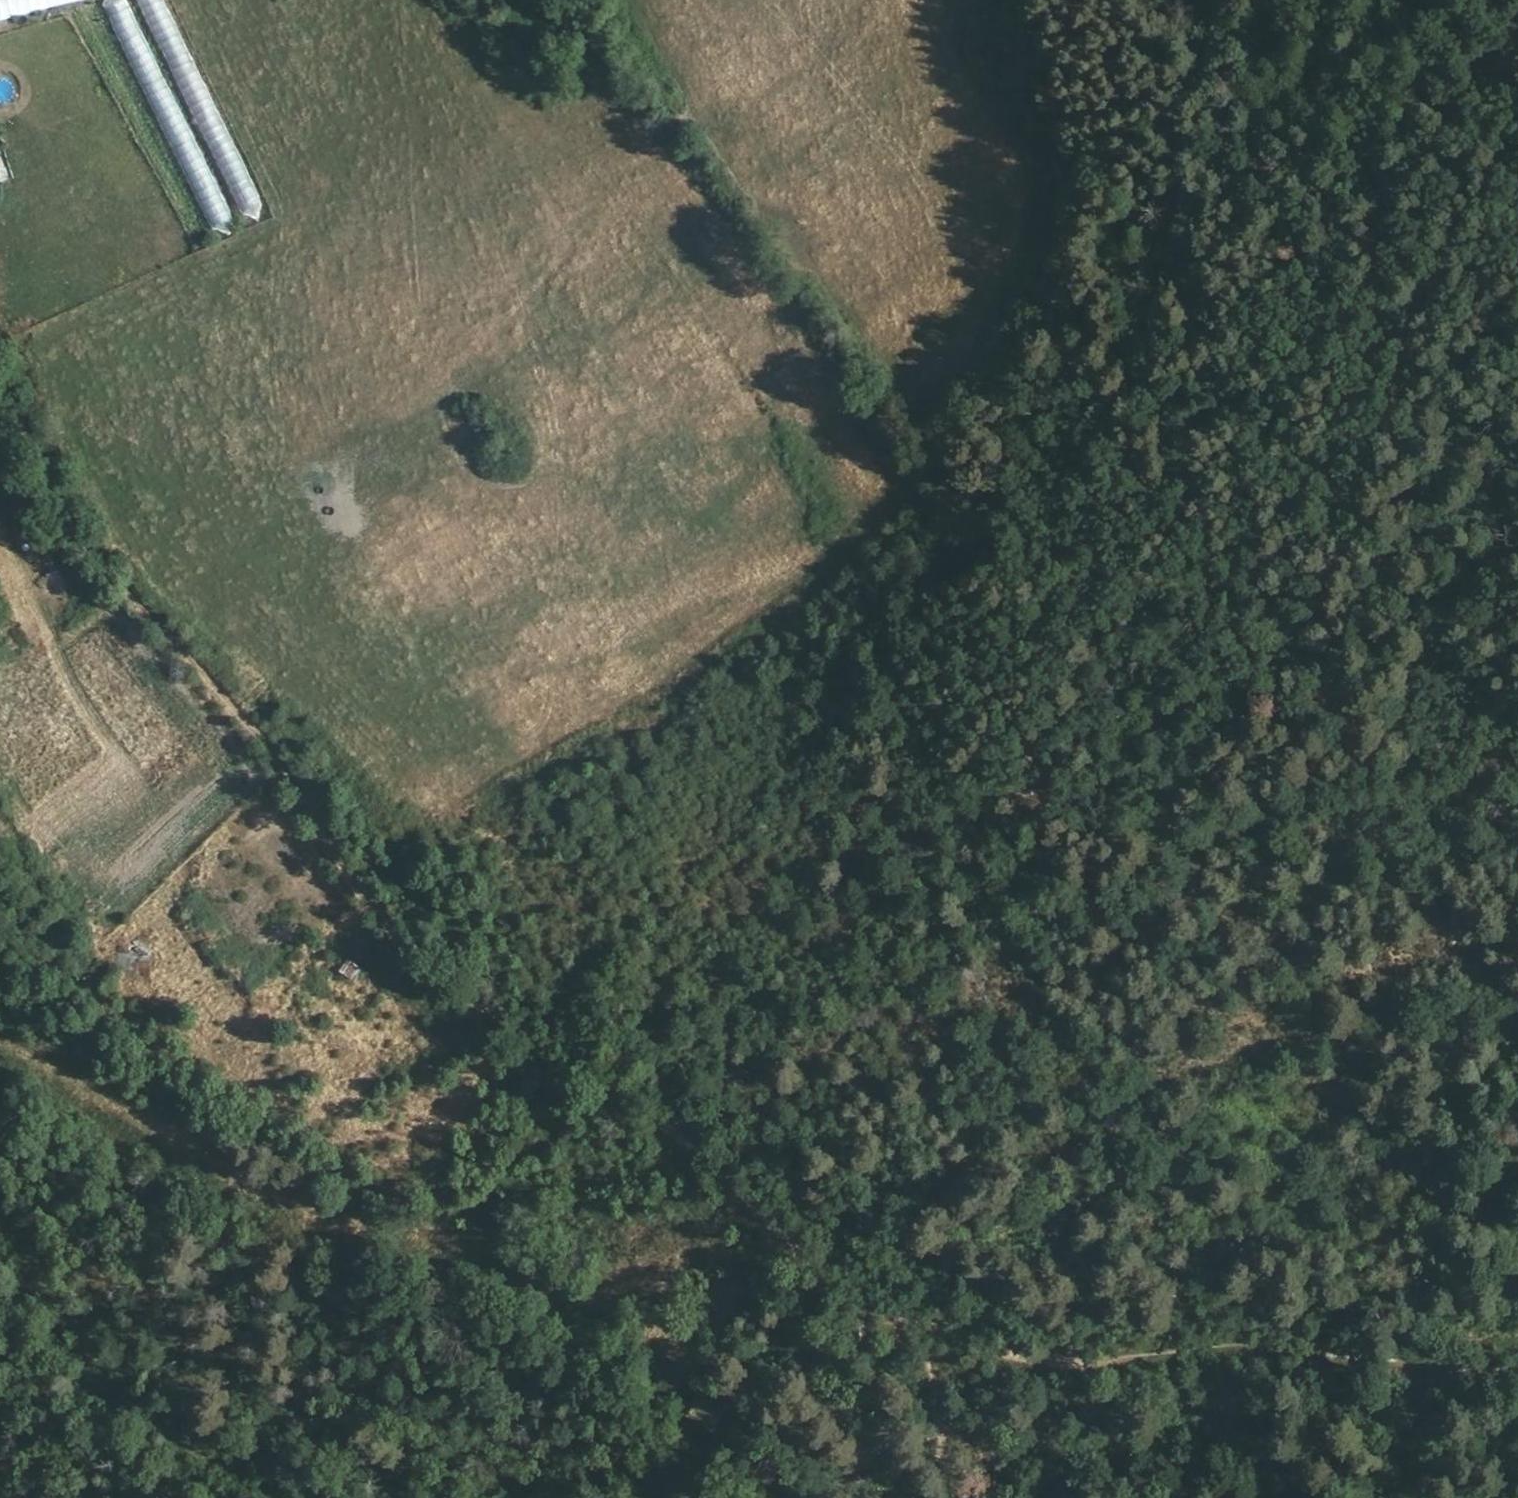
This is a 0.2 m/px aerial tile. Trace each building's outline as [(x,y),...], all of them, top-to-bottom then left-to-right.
[(149,116),(172,107),(131,0),(115,0),(106,3),(149,116)] [(230,194),(251,184),(164,0),(138,0),(230,194)] [(353,982),(361,967),(345,959),(337,974),(353,982)] [(729,1406),(698,1391),(683,1419),(700,1427),(713,1434),(729,1406)]
